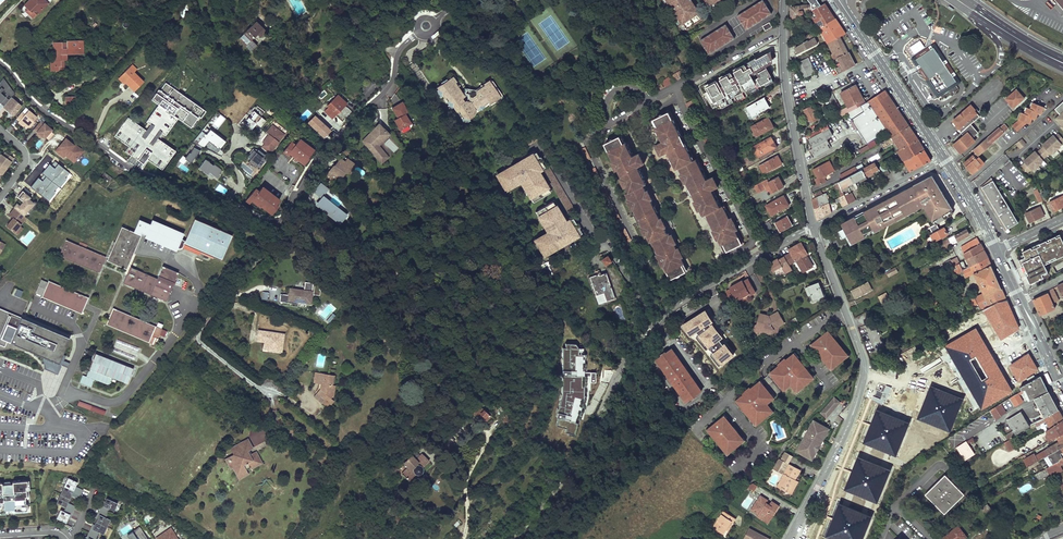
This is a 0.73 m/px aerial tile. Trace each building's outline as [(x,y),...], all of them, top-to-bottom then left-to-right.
[(18,8),(18,9),(18,10),(18,11),(19,12),(26,19),(28,17),(42,3),(39,0),(26,0),(18,8)] [(682,24),(683,23),(687,30),(702,19),(699,14),(699,13),(691,0),(667,0),(682,24)] [(765,0),(762,0),(753,6),(749,8),(738,15),(747,28),(758,22),(761,20),(773,13),(765,0)] [(810,3),(811,4),(812,9),(820,4),(818,0),(808,0),(810,3)] [(811,4),(810,3),(800,3),(789,4),(790,18),(802,13),(812,9),(811,4)] [(825,3),(821,5),(810,11),(819,28),(835,18),(830,10),(825,3)] [(839,25),(835,18),(819,28),(828,43),(839,37),(845,34),(839,25)] [(261,21),(243,38),(255,51),(261,45),(256,39),(262,33),(265,37),(271,32),(261,21)] [(735,37),(727,23),(715,30),(712,32),(701,39),(709,53),(720,46),(724,44),(735,37)] [(814,37),(812,32),(806,36),(808,39),(795,47),(795,55),(817,43),(814,37)] [(854,66),(839,37),(828,43),(833,54),(835,53),(837,58),(839,57),(842,65),(835,68),(838,74),(854,66)] [(80,39),(64,39),(64,41),(59,42),(59,41),(50,41),(51,49),(55,49),(55,52),(50,52),(50,58),(51,70),(56,69),(56,65),(58,65),(58,59),(61,59),(63,59),(63,53),(80,53),(80,39)] [(909,46),(914,54),(925,46),(920,39),(909,46)] [(928,49),(913,59),(926,79),(928,79),(932,85),(937,94),(938,93),(942,98),(949,93),(951,96),(955,94),(954,93),(959,90),(955,85),(951,78),(952,77),(933,48),(929,50),(928,49)] [(771,52),(763,56),(767,64),(772,61),(771,60),(771,52)] [(768,73),(766,69),(764,65),(767,64),(763,56),(756,60),(748,64),(749,64),(745,66),(745,65),(737,70),(733,72),(736,76),(733,77),(731,73),(719,80),(724,87),(721,89),(716,81),(709,86),(705,88),(707,91),(704,93),(712,108),(720,104),(722,108),(733,102),(736,100),(737,102),(745,98),(742,93),(748,89),(751,94),(759,90),(758,87),(764,84),(766,86),(769,84),(773,82),(769,73),(768,73)] [(816,72),(808,58),(792,66),(801,80),(816,72)] [(514,70),(509,63),(503,69),(507,75),(514,70)] [(127,66),(119,74),(124,80),(124,81),(133,89),(142,80),(127,66)] [(673,81),(681,76),(678,70),(669,75),(673,81)] [(672,81),(668,76),(660,81),(664,87),(672,81)] [(3,106),(8,100),(6,98),(9,94),(8,94),(12,90),(3,78),(0,82),(0,87),(0,88),(0,101),(1,102),(0,103),(3,106)] [(450,78),(436,87),(437,89),(441,90),(440,94),(443,98),(445,96),(448,101),(452,102),(451,105),(455,112),(457,110),(462,118),(466,118),(474,113),(472,110),(475,108),(476,104),(480,105),(486,102),(487,105),(492,102),(492,98),(496,99),(500,96),(491,82),(479,90),(478,94),(471,99),(462,97),(457,96),(456,93),(457,91),(463,86),(459,80),(453,83),(450,78)] [(662,88),(659,82),(651,87),(654,93),(662,88)] [(864,103),(855,85),(840,93),(849,111),(860,105),(864,103)] [(11,97),(14,93),(12,90),(8,94),(9,94),(6,98),(8,100),(11,97)] [(1023,99),(1015,90),(1004,99),(1012,108),(1023,99)] [(908,126),(885,91),(864,103),(860,105),(849,111),(853,118),(864,112),(862,107),(864,106),(866,109),(871,106),(892,137),(908,126)] [(337,95),(328,105),(329,106),(325,111),(331,117),(334,114),(342,121),(352,111),(345,105),(346,103),(337,95)] [(21,106),(11,97),(8,100),(3,106),(3,107),(7,111),(8,110),(10,111),(9,112),(13,115),(21,106)] [(751,117),(769,107),(764,97),(745,108),(751,117)] [(696,113),(690,100),(684,104),(690,116),(696,113)] [(843,114),(835,100),(829,103),(836,118),(843,114)] [(1054,109),(1061,117),(1057,121),(1061,126),(1060,127),(1062,131),(1062,101),(1054,109)] [(400,130),(410,124),(410,123),(404,114),(408,112),(402,103),(392,109),(398,118),(394,120),(400,129),(400,130)] [(818,116),(813,104),(803,108),(809,120),(818,116)] [(1018,120),(1011,126),(1016,131),(1026,123),(1029,124),(1030,120),(1028,119),(1029,117),(1034,119),(1036,115),(1034,115),(1035,112),(1040,114),(1041,110),(1040,109),(1040,107),(1032,104),(1030,110),(1026,109),(1024,114),(1020,113),(1017,120),(1018,120)] [(974,110),(970,105),(952,121),(960,133),(970,124),(979,116),(973,110),(974,110)] [(22,112),(16,118),(19,121),(25,125),(29,125),(32,122),(36,117),(28,110),(25,114),(22,112)] [(250,116),(245,113),(238,125),(253,133),(257,125),(261,128),(267,118),(253,110),(250,116)] [(705,215),(721,207),(713,190),(717,188),(714,183),(711,178),(708,179),(698,159),(694,160),(685,142),(684,143),(683,141),(682,139),(681,138),(683,137),(674,119),(670,112),(661,116),(653,120),(657,127),(655,128),(655,129),(660,139),(662,142),(657,144),(659,150),(662,155),(667,153),(668,154),(672,163),(675,170),(679,168),(681,173),(686,182),(688,188),(690,192),(691,194),(695,201),(699,210),(702,216),(703,216),(705,215)] [(331,130),(314,115),(307,123),(324,138),(331,130)] [(703,127),(697,115),(691,118),(697,130),(703,127)] [(769,129),(767,124),(770,121),(768,117),(751,126),(756,136),(769,129)] [(41,120),(33,129),(37,133),(40,135),(44,139),(46,136),(51,130),(52,130),(41,120)] [(400,130),(400,129),(399,130),(402,134),(410,129),(412,125),(410,122),(410,123),(410,124),(400,130)] [(271,153),(285,133),(272,123),(266,132),(268,133),(263,142),(264,143),(261,147),(271,153)] [(970,124),(960,133),(963,136),(953,145),(960,154),(975,142),(971,138),(978,133),(970,124)] [(1007,129),(1003,124),(973,151),(975,153),(963,163),(966,166),(966,167),(972,174),(980,167),(978,166),(982,162),(977,156),(991,143),(1007,129)] [(388,158),(378,146),(382,142),(380,141),(388,133),(378,125),(367,136),(368,137),(364,142),(368,146),(367,147),(381,164),(388,158)] [(912,131),(908,126),(892,137),(900,149),(917,140),(912,131)] [(220,148),(227,140),(210,128),(207,134),(202,130),(195,140),(204,147),(209,140),(220,148)] [(828,129),(807,140),(811,149),(808,151),(812,158),(829,149),(826,144),(828,143),(826,139),(832,135),(828,129)] [(46,136),(49,139),(54,133),(51,130),(46,136)] [(712,144),(706,132),(700,135),(706,147),(712,144)] [(521,150),(538,139),(534,134),(518,145),(521,150)] [(1057,134),(1054,137),(1053,135),(1041,145),(1042,147),(1036,153),(1034,151),(1022,162),(1024,163),(1020,166),(1026,173),(1030,170),(1030,171),(1033,168),(1034,169),(1040,164),(1040,163),(1042,160),(1048,154),(1049,155),(1051,152),(1053,153),(1059,148),(1058,147),(1061,145),(1060,144),(1062,141),(1062,140),(1057,134)] [(623,144),(619,137),(604,144),(613,161),(614,164),(617,169),(621,177),(626,187),(629,193),(626,194),(628,199),(633,209),(635,212),(636,216),(639,220),(643,230),(647,236),(650,242),(651,242),(654,246),(657,254),(661,261),(664,267),(670,280),(685,272),(682,265),(684,264),(681,259),(676,249),(674,244),(669,235),(668,233),(667,234),(664,228),(659,218),(656,212),(653,206),(650,200),(645,191),(643,186),(646,184),(642,177),(638,169),(637,167),(642,164),(637,154),(632,157),(630,154),(626,145),(625,143),(623,144)] [(74,145),(65,138),(55,151),(63,158),(65,156),(66,155),(68,156),(67,157),(74,162),(81,154),(77,151),(80,148),(74,144),(74,145)] [(314,150),(299,138),(298,140),(313,151),(314,150)] [(758,157),(776,147),(771,138),(753,147),(758,157)] [(1015,144),(1020,149),(1025,145),(1020,139),(1015,144)] [(293,146),(289,143),(283,151),(288,155),(290,154),(292,151),(302,159),(300,162),(304,165),(309,159),(307,158),(313,151),(298,140),(294,144),(293,146)] [(860,152),(877,145),(875,140),(858,148),(860,152)] [(920,144),(917,140),(900,149),(897,150),(904,161),(924,150),(920,144)] [(195,145),(185,157),(190,162),(201,150),(195,145)] [(254,148),(247,159),(260,168),(267,157),(254,148)] [(590,159),(585,148),(578,151),(584,162),(590,159)] [(722,157),(718,148),(711,151),(716,161),(722,157)] [(927,155),(924,150),(904,161),(910,171),(931,161),(927,155)] [(302,159),(292,151),(290,154),(294,157),(298,160),(300,162),(302,159)] [(531,202),(550,191),(537,170),(542,167),(533,151),(518,160),(519,162),(496,176),(504,190),(518,181),(531,202)] [(0,155),(0,164),(6,168),(13,158),(5,152),(3,156),(1,154),(0,155)] [(342,155),(334,167),(335,168),(341,160),(344,162),(345,160),(351,164),(351,166),(353,164),(342,155)] [(777,156),(758,166),(763,174),(781,164),(777,156)] [(864,168),(873,164),(869,157),(859,162),(860,163),(864,168)] [(184,159),(177,168),(182,172),(189,163),(184,159)] [(205,159),(198,168),(207,175),(209,172),(217,179),(220,175),(220,174),(222,171),(213,164),(213,165),(205,159)] [(344,162),(341,160),(335,168),(334,167),(333,166),(327,174),(338,182),(345,173),(346,173),(351,166),(351,164),(345,160),(344,162)] [(727,169),(723,160),(717,163),(721,172),(727,169)] [(834,170),(828,161),(812,170),(817,178),(814,179),(817,185),(825,181),(824,179),(826,177),(825,175),(834,170)] [(860,163),(855,166),(857,172),(862,169),(864,168),(860,163)] [(875,163),(873,164),(864,168),(862,169),(866,176),(872,172),(878,169),(875,163)] [(855,166),(840,174),(843,179),(857,172),(855,166)] [(568,214),(574,211),(548,167),(541,171),(568,214)] [(601,179),(595,168),(588,171),(594,182),(601,179)] [(867,178),(866,176),(862,169),(857,172),(861,181),(867,178)] [(744,174),(742,170),(736,173),(739,180),(744,177),(744,174)] [(890,175),(887,170),(881,173),(884,178),(890,175)] [(733,180),(729,171),(722,174),(727,183),(733,180)] [(861,181),(857,172),(843,179),(838,182),(842,191),(849,188),(847,186),(853,182),(859,180),(860,182),(861,181)] [(770,194),(783,187),(778,177),(767,183),(765,179),(753,186),(757,193),(764,189),(765,192),(768,191),(770,194)] [(953,214),(931,178),(924,182),(842,225),(842,226),(841,230),(827,237),(831,244),(839,246),(852,244),(852,243),(857,240),(857,239),(923,204),(934,224),(938,222),(953,214)] [(1009,229),(1018,223),(990,178),(979,188),(987,201),(999,220),(1007,232),(1010,231),(1009,229)] [(739,191),(734,182),(728,185),(733,194),(739,191)] [(842,191),(838,182),(834,183),(836,188),(837,188),(841,196),(844,195),(842,191)] [(328,189),(320,183),(313,191),(322,197),(328,189)] [(279,200),(261,186),(260,188),(277,202),(279,200)] [(256,193),(252,190),(244,200),(248,203),(251,200),(252,199),(259,204),(262,200),(267,204),(263,209),(270,215),(274,210),(272,208),(274,206),(277,202),(260,188),(257,191),(256,193)] [(611,199),(605,188),(598,191),(604,202),(611,199)] [(1046,199),(1042,190),(1038,192),(1036,189),(1033,190),(1039,202),(1046,199)] [(16,196),(22,201),(19,205),(16,202),(12,206),(13,207),(23,215),(26,211),(26,210),(32,202),(28,198),(29,197),(21,190),(16,196)] [(814,209),(828,202),(825,193),(823,194),(822,191),(813,194),(813,199),(812,199),(814,207),(814,209)] [(847,193),(844,195),(848,204),(855,200),(851,193),(848,195),(847,193)] [(844,195),(841,196),(839,197),(841,201),(840,202),(843,207),(848,204),(844,195)] [(749,205),(744,196),(739,199),(743,208),(749,205)] [(789,206),(783,196),(765,205),(771,215),(789,206)] [(1049,202),(1051,206),(1052,205),(1054,210),(1062,206),(1062,196),(1049,202)] [(316,205),(335,220),(337,218),(342,222),(346,216),(323,198),(316,205)] [(259,204),(252,199),(251,200),(260,207),(263,209),(267,204),(262,200),(259,204)] [(533,241),(541,255),(565,241),(566,243),(580,235),(571,219),(566,222),(553,201),(534,212),(546,233),(533,241)] [(831,213),(828,202),(814,209),(816,220),(818,220),(831,213)] [(724,205),(721,207),(705,215),(707,217),(713,230),(715,234),(717,239),(721,246),(723,245),(727,252),(735,248),(743,244),(740,237),(734,226),(735,226),(733,222),(731,223),(730,222),(729,220),(731,219),(724,205)] [(1043,216),(1039,206),(1025,213),(1026,217),(1028,217),(1030,222),(1043,216)] [(23,215),(13,207),(8,214),(12,217),(11,218),(12,219),(11,221),(10,220),(5,225),(13,232),(19,225),(25,217),(23,215)] [(621,219),(615,207),(608,211),(614,222),(621,219)] [(754,216),(751,210),(746,213),(749,219),(754,216)] [(792,225),(787,215),(774,222),(780,232),(792,225)] [(179,238),(182,233),(150,219),(149,224),(144,235),(175,248),(176,247),(177,247),(178,247),(179,247),(181,246),(181,245),(182,243),(200,250),(221,259),(231,234),(193,217),(183,240),(179,238)] [(149,224),(138,219),(132,232),(139,234),(139,233),(144,235),(149,224)] [(762,230),(757,221),(752,224),(756,233),(762,230)] [(771,228),(767,221),(761,225),(764,231),(771,228)] [(930,234),(938,230),(934,224),(926,229),(929,235),(930,234)] [(19,225),(13,232),(16,234),(22,227),(19,225)] [(132,232),(120,227),(106,261),(114,264),(117,266),(125,269),(139,235),(139,234),(132,232)] [(947,234),(944,227),(938,230),(930,234),(933,241),(947,234)] [(631,239),(625,228),(619,231),(625,242),(631,239)] [(969,235),(966,229),(941,242),(944,249),(969,235)] [(1060,231),(1018,252),(1033,283),(1057,271),(1053,266),(1062,261),(1062,238),(1060,231)] [(765,238),(762,232),(757,235),(760,241),(765,238)] [(980,244),(977,238),(961,248),(966,259),(983,250),(980,244)] [(104,257),(64,240),(58,256),(98,273),(104,257)] [(200,250),(182,243),(181,245),(181,247),(198,254),(200,250)] [(807,255),(801,244),(794,248),(788,251),(790,255),(785,259),(789,266),(796,262),(803,273),(813,268),(806,256),(807,255)] [(985,254),(983,250),(966,259),(970,267),(987,258),(985,254)] [(661,261),(657,254),(655,255),(662,268),(664,267),(661,261)] [(612,261),(608,255),(602,259),(606,265),(612,261)] [(953,266),(958,263),(956,258),(945,264),(947,269),(953,266)] [(997,279),(987,258),(970,267),(966,269),(962,271),(965,278),(973,274),(982,293),(974,297),(980,310),(1005,298),(997,279)] [(784,275),(792,271),(789,266),(785,259),(775,264),(774,263),(766,268),(774,281),(781,275),(784,275)] [(552,267),(549,262),(541,267),(544,271),(552,267)] [(953,266),(957,274),(962,271),(958,263),(953,266)] [(156,279),(129,267),(122,284),(165,302),(176,274),(161,267),(156,279)] [(898,273),(896,268),(886,273),(888,278),(898,273)] [(605,301),(613,298),(605,273),(598,275),(597,274),(588,277),(593,293),(601,290),(605,301)] [(828,285),(825,279),(818,282),(818,283),(805,289),(808,297),(811,296),(813,301),(821,297),(818,289),(828,285)] [(46,284),(39,281),(34,293),(41,296),(41,297),(81,314),(84,306),(88,298),(48,281),(46,284)] [(756,295),(748,281),(743,284),(742,283),(730,289),(731,291),(725,294),(733,308),(738,305),(737,303),(748,297),(749,299),(756,295)] [(872,291),(868,282),(850,291),(855,300),(872,291)] [(307,303),(309,285),(301,284),(300,292),(291,291),(291,290),(287,290),(287,291),(286,291),(285,297),(277,296),(276,304),(293,306),(294,304),(300,304),(300,302),(307,303)] [(21,297),(23,290),(17,288),(15,295),(21,297)] [(1042,296),(1032,300),(1040,315),(1055,309),(1052,303),(1058,300),(1053,289),(1047,292),(1042,296)] [(886,293),(878,295),(880,301),(888,298),(886,293)] [(156,326),(112,307),(105,324),(155,346),(158,339),(161,330),(155,328),(156,326)] [(0,309),(0,345),(4,347),(6,342),(10,343),(10,342),(13,343),(13,344),(41,356),(57,363),(61,354),(68,338),(0,309)] [(724,343),(701,314),(692,322),(715,351),(712,354),(715,357),(709,362),(716,371),(731,359),(724,350),(721,346),(724,343)] [(785,326),(779,315),(770,320),(761,317),(759,326),(754,329),(761,340),(767,336),(773,338),(774,340),(779,338),(780,329),(785,326)] [(164,319),(163,327),(171,328),(173,320),(164,319)] [(1014,392),(976,327),(945,346),(983,410),(1014,392)] [(834,340),(828,332),(823,336),(826,339),(820,344),(817,341),(813,345),(819,353),(820,352),(828,362),(827,363),(831,368),(847,355),(843,350),(841,351),(833,341),(834,340)] [(256,334),(255,344),(264,345),(263,347),(262,347),(261,352),(264,352),(276,354),(278,354),(279,346),(277,346),(279,338),(256,334)] [(138,350),(139,347),(117,339),(113,350),(119,353),(120,350),(128,353),(130,347),(138,350)] [(576,422),(582,397),(583,354),(580,354),(580,348),(578,348),(575,344),(566,344),(566,348),(562,348),(562,395),(556,418),(558,418),(556,425),(566,428),(565,433),(575,435),(578,422),(576,422)] [(686,369),(673,350),(657,361),(688,403),(703,392),(690,373),(691,372),(688,368),(686,369)] [(1039,368),(1030,352),(1010,364),(1019,380),(1039,368)] [(65,355),(61,354),(57,363),(41,356),(43,369),(56,374),(61,365),(64,366),(66,362),(62,360),(65,355)] [(128,383),(134,367),(101,354),(92,376),(110,383),(112,377),(128,383)] [(800,361),(794,354),(785,361),(784,360),(780,363),(781,364),(770,373),(783,389),(788,386),(789,381),(795,382),(793,387),(797,391),(810,381),(809,380),(812,377),(809,373),(811,372),(808,369),(804,367),(804,363),(801,360),(800,361)] [(331,378),(313,375),(312,385),(320,386),(319,394),(316,397),(323,403),(320,407),(323,410),(329,403),(327,399),(329,395),(330,388),(329,387),(331,378)] [(1044,383),(1040,376),(1021,387),(1020,387),(1022,391),(1025,389),(1026,392),(1025,392),(1029,399),(1030,400),(1034,398),(1048,391),(1044,383)] [(774,398),(760,382),(749,390),(748,388),(744,392),(745,394),(736,401),(743,408),(741,410),(744,413),(748,414),(748,418),(750,421),(752,420),(755,423),(758,421),(760,422),(772,411),(769,408),(763,407),(763,401),(769,401),(774,398)] [(964,398),(931,384),(917,418),(951,432),(964,398)] [(1037,403),(1050,396),(1048,391),(1034,398),(1037,403)] [(1044,417),(1058,410),(1054,402),(1050,396),(1037,403),(1044,417)] [(841,404),(836,398),(820,412),(825,418),(841,404)] [(104,415),(106,410),(79,401),(77,406),(104,415)] [(994,419),(1007,412),(1001,403),(989,410),(994,419)] [(472,412),(484,422),(490,415),(478,405),(472,412)] [(910,422),(877,409),(863,443),(896,456),(910,422)] [(1062,419),(1060,414),(1058,410),(1044,417),(1046,421),(1050,428),(1062,419)] [(1016,434),(1029,425),(1021,412),(1007,420),(1013,430),(1006,434),(1008,439),(1013,436),(1016,434)] [(730,424),(724,417),(719,421),(722,424),(716,429),(714,426),(709,430),(715,437),(716,436),(725,447),(724,448),(728,453),(743,440),(739,435),(738,436),(729,425),(730,424)] [(1062,433),(1062,419),(1050,428),(1056,437),(1057,437),(1062,433)] [(828,428),(813,420),(809,429),(808,428),(805,432),(806,435),(804,435),(800,442),(801,443),(796,452),(810,459),(815,452),(816,452),(820,444),(819,444),(828,428)] [(264,436),(254,428),(246,439),(256,447),(264,436)] [(1022,444),(1016,434),(1013,436),(1018,446),(1022,444)] [(1005,441),(1007,451),(1016,448),(1013,438),(1005,441)] [(1062,447),(1062,438),(1059,440),(1060,441),(1036,455),(1035,454),(1023,460),(1027,467),(1044,458),(1062,447)] [(975,454),(966,441),(957,447),(965,460),(975,454)] [(249,452),(244,443),(238,446),(243,455),(249,452)] [(1030,452),(1039,447),(1037,443),(1028,448),(1030,452)] [(239,457),(243,455),(238,446),(227,452),(231,458),(222,463),(227,472),(229,470),(231,469),(233,472),(235,470),(238,476),(242,473),(246,471),(247,472),(258,466),(252,455),(246,459),(241,461),(239,457)] [(1044,458),(1049,466),(1050,466),(1059,461),(1059,459),(1062,456),(1062,447),(1044,458)] [(402,473),(409,480),(416,473),(417,473),(418,473),(419,473),(420,473),(421,472),(422,471),(422,469),(422,468),(422,467),(429,460),(422,454),(416,460),(412,455),(404,463),(408,467),(402,473)] [(891,469),(858,456),(852,472),(845,490),(877,503),(891,469)] [(1055,474),(1062,470),(1060,466),(1062,463),(1062,456),(1059,459),(1059,461),(1050,466),(1055,474)] [(800,469),(790,463),(777,486),(789,493),(795,483),(794,482),(800,469)] [(1055,474),(1050,466),(1049,466),(1046,468),(1050,474),(1051,476),(1055,474)] [(1050,474),(1046,468),(1040,472),(1040,473),(1035,476),(1038,480),(1050,474)] [(238,476),(235,470),(233,472),(231,469),(229,470),(235,482),(244,477),(242,473),(238,476)] [(963,493),(946,476),(926,495),(943,512),(963,493)] [(77,482),(68,477),(64,486),(73,490),(75,486),(77,482)] [(1,485),(1,483),(0,483),(0,513),(1,513),(4,512),(3,510),(14,509),(14,511),(27,510),(27,508),(25,508),(25,500),(26,500),(26,495),(25,491),(27,491),(26,481),(12,482),(12,484),(1,485)] [(751,482),(748,487),(754,491),(758,486),(751,482)] [(973,485),(980,494),(982,493),(975,483),(973,485)] [(73,490),(64,486),(60,494),(69,498),(71,495),(73,490)] [(80,494),(83,489),(75,486),(73,490),(80,494)] [(60,494),(56,502),(65,507),(67,502),(69,498),(60,494)] [(767,500),(760,496),(751,509),(758,515),(757,516),(762,520),(764,518),(768,521),(772,514),(773,515),(779,506),(771,501),(769,505),(766,503),(767,500)] [(113,511),(117,504),(106,498),(104,501),(102,506),(108,509),(113,511)] [(104,501),(103,501),(99,509),(106,513),(108,509),(102,506),(104,501)] [(73,510),(75,506),(67,502),(65,507),(73,510)] [(839,503),(826,537),(830,538),(864,538),(873,516),(839,503)] [(998,518),(988,505),(981,509),(992,523),(998,518)] [(67,518),(68,519),(73,510),(65,507),(63,511),(69,514),(67,518)] [(59,509),(55,518),(65,522),(67,518),(69,514),(63,511),(59,509)] [(99,509),(94,518),(96,519),(98,514),(104,517),(106,513),(99,509)] [(713,527),(723,534),(732,521),(733,522),(735,518),(724,511),(713,527)] [(104,517),(98,514),(96,519),(95,522),(105,527),(109,519),(104,517)] [(97,532),(102,534),(105,527),(95,522),(93,524),(91,529),(97,532)] [(93,524),(92,524),(87,532),(95,536),(97,532),(91,529),(93,524)] [(958,526),(943,538),(944,538),(960,538),(963,538),(966,537),(958,526)] [(138,527),(133,531),(135,535),(134,536),(133,536),(129,538),(146,538),(138,527)] [(769,538),(749,528),(743,538),(769,538)] [(169,529),(156,538),(176,538),(169,529)]
